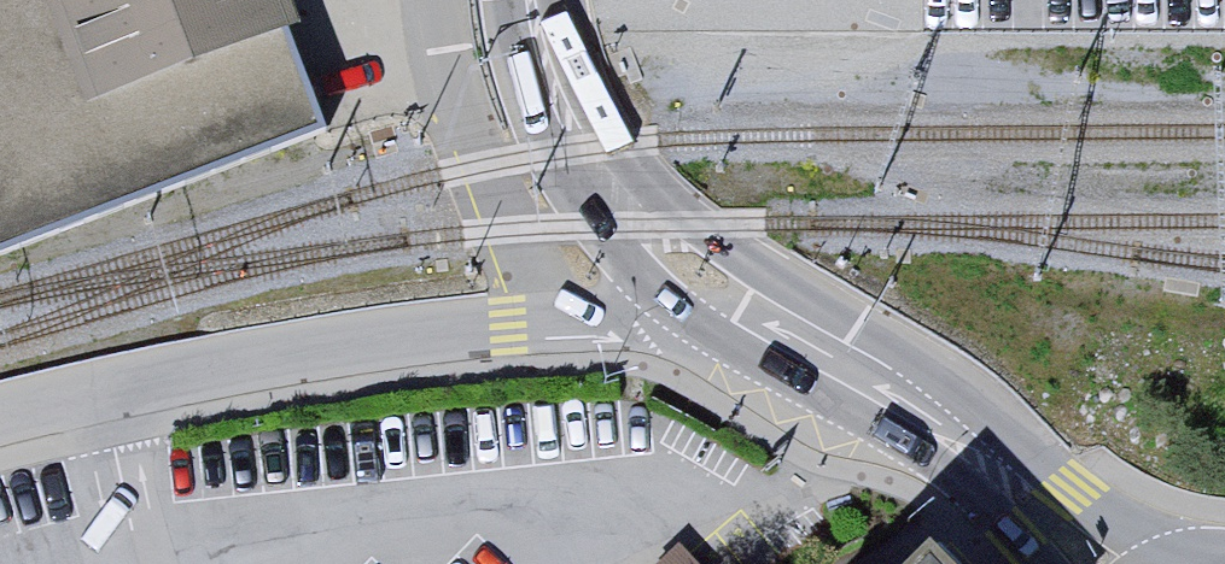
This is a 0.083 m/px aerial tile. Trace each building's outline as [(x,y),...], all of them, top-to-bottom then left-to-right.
[(276,0),(0,0),(0,249),(324,126),(276,0)] [(692,555),(678,542),(657,563),(701,563),(692,555)]
